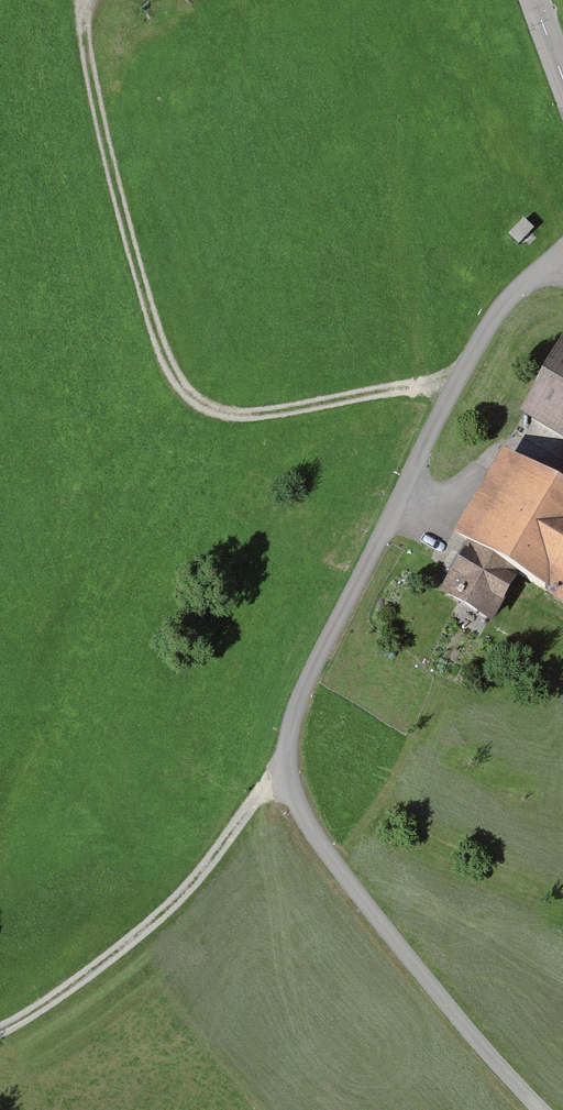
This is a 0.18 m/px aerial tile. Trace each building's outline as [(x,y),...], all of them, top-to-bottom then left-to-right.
[(519,405),(562,432),(562,338),(560,337),(519,405)] [(457,530),(472,540),(443,589),(491,618),(517,575),(562,602),(562,485),(504,450),(457,530)]
